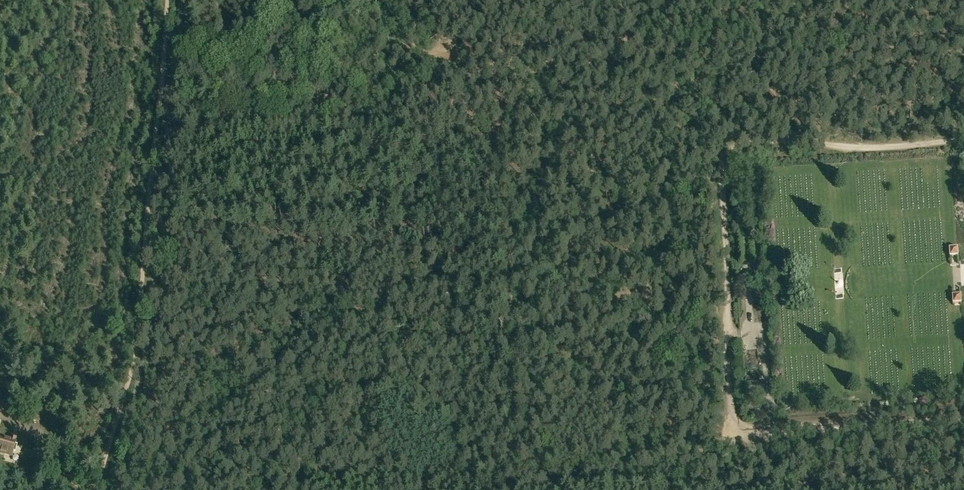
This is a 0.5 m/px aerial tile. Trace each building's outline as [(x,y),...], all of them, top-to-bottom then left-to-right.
[(957,257),(958,257),(958,247),(956,247),(956,248),(951,248),(951,247),(949,247),(950,257),(951,257),(951,256),(954,256),(957,256),(957,257)] [(954,294),(952,294),(953,305),(954,304),(960,303),(960,304),(961,304),(961,294),(959,294),(959,295),(957,295),(954,295),(954,294)] [(764,382),(746,384),(747,394),(765,393),(764,382)] [(41,410),(29,407),(26,419),(38,422),(41,410)] [(12,456),(17,438),(11,436),(10,441),(0,438),(0,452),(12,456)]
